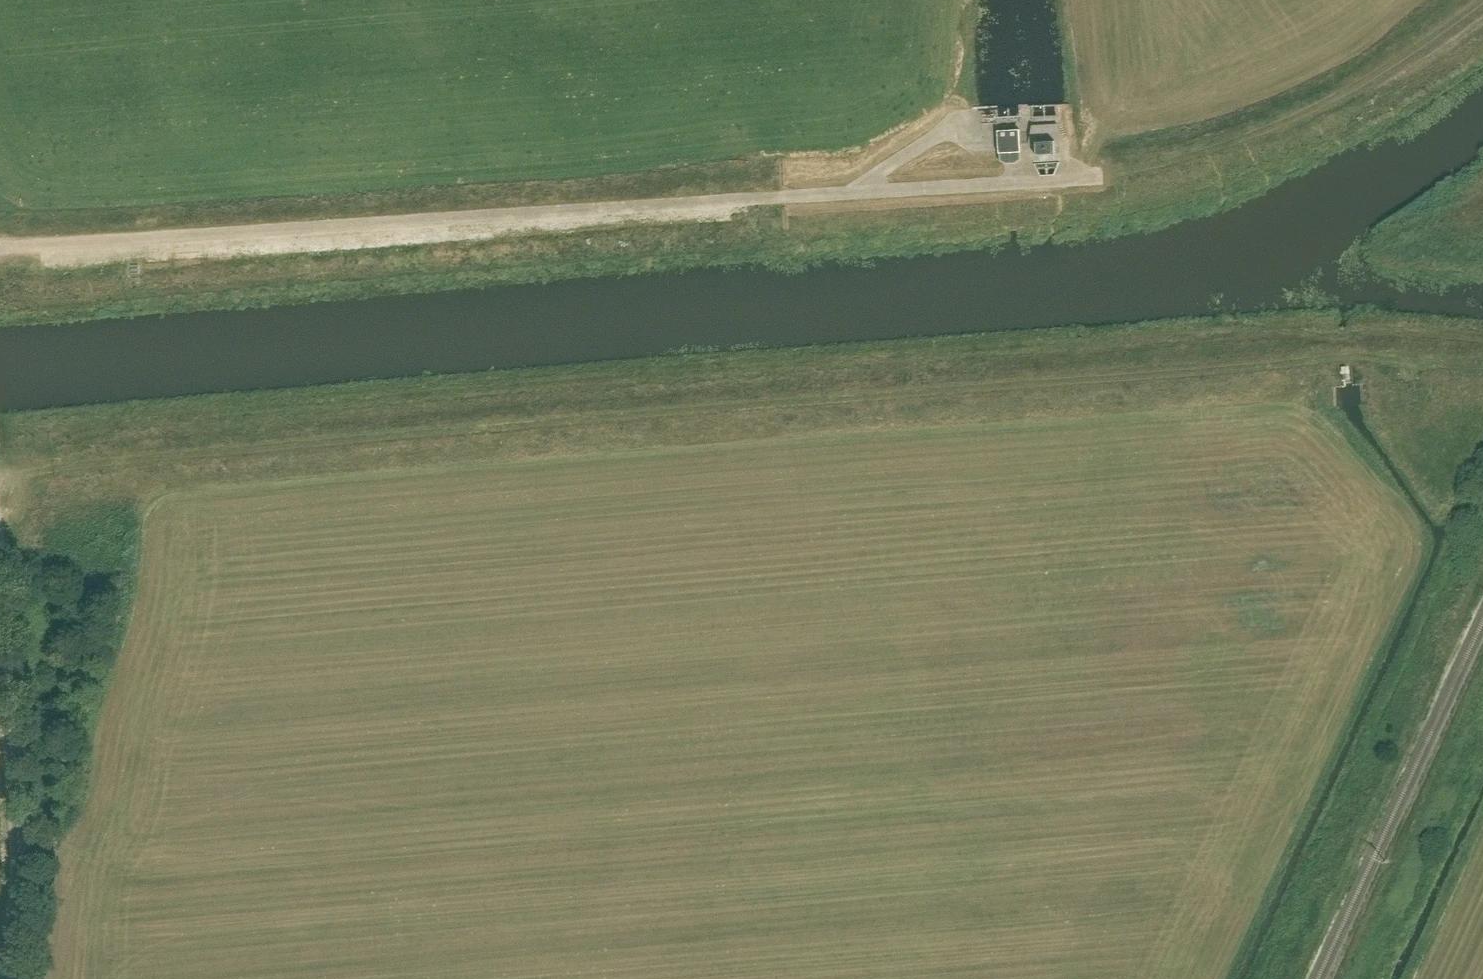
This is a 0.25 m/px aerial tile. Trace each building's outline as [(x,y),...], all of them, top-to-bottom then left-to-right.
[(1020,128),(998,129),(999,152),(1021,151),(1020,128)] [(1055,141),(1036,142),(1037,155),(1056,154),(1055,141)]
